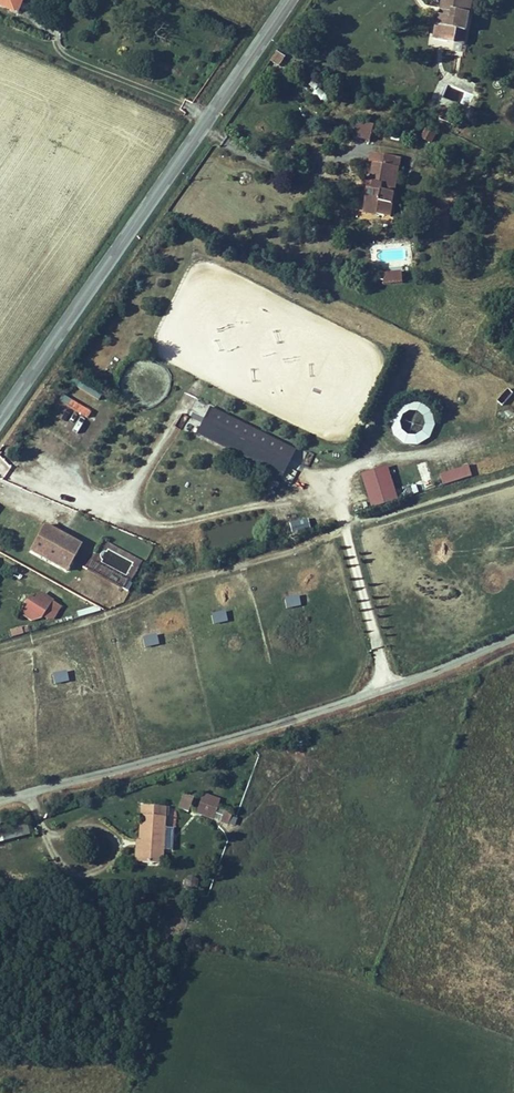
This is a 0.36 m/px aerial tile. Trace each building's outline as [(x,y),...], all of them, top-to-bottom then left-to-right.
[(13,0),(0,0),(0,5),(9,9),(13,0)] [(465,10),(468,0),(445,0),(443,10),(438,34),(458,39),(460,26),(468,28),(472,12),(465,10)] [(465,10),(472,12),(476,0),(468,0),(465,10)] [(456,112),(443,106),(439,115),(452,121),(456,112)] [(375,125),(358,120),(353,137),(370,142),(375,125)] [(435,133),(423,128),(419,137),(432,142),(435,133)] [(392,214),(401,158),(371,153),(370,165),(374,165),(371,181),(365,180),(362,199),(368,200),(366,209),(392,214)] [(403,270),(383,272),(384,285),(403,283),(403,270)] [(88,416),(91,410),(61,394),(58,400),(88,416)] [(433,442),(433,404),(392,404),(393,442),(433,442)] [(295,448),(212,407),(200,433),(282,474),(295,448)] [(439,473),(442,485),(472,477),(469,465),(439,473)] [(387,466),(363,473),(373,506),(397,498),(387,466)] [(292,533),(310,528),(307,517),(289,522),(292,533)] [(43,525),(30,551),(67,570),(80,543),(43,525)] [(53,600),(53,599),(41,592),(39,595),(37,594),(34,598),(29,595),(18,612),(32,621),(41,619),(42,617),(45,618),(53,619),(61,606),(53,600)] [(23,633),(21,627),(10,629),(11,636),(23,633)] [(193,797),(184,793),(179,807),(188,811),(193,797)] [(221,799),(205,793),(198,812),(214,818),(221,799)] [(168,807),(141,805),(138,840),(136,840),(134,861),(163,863),(164,849),(172,850),(173,828),(165,828),(166,816),(167,816),(168,807)] [(221,822),(234,826),(237,816),(224,812),(221,822)]
